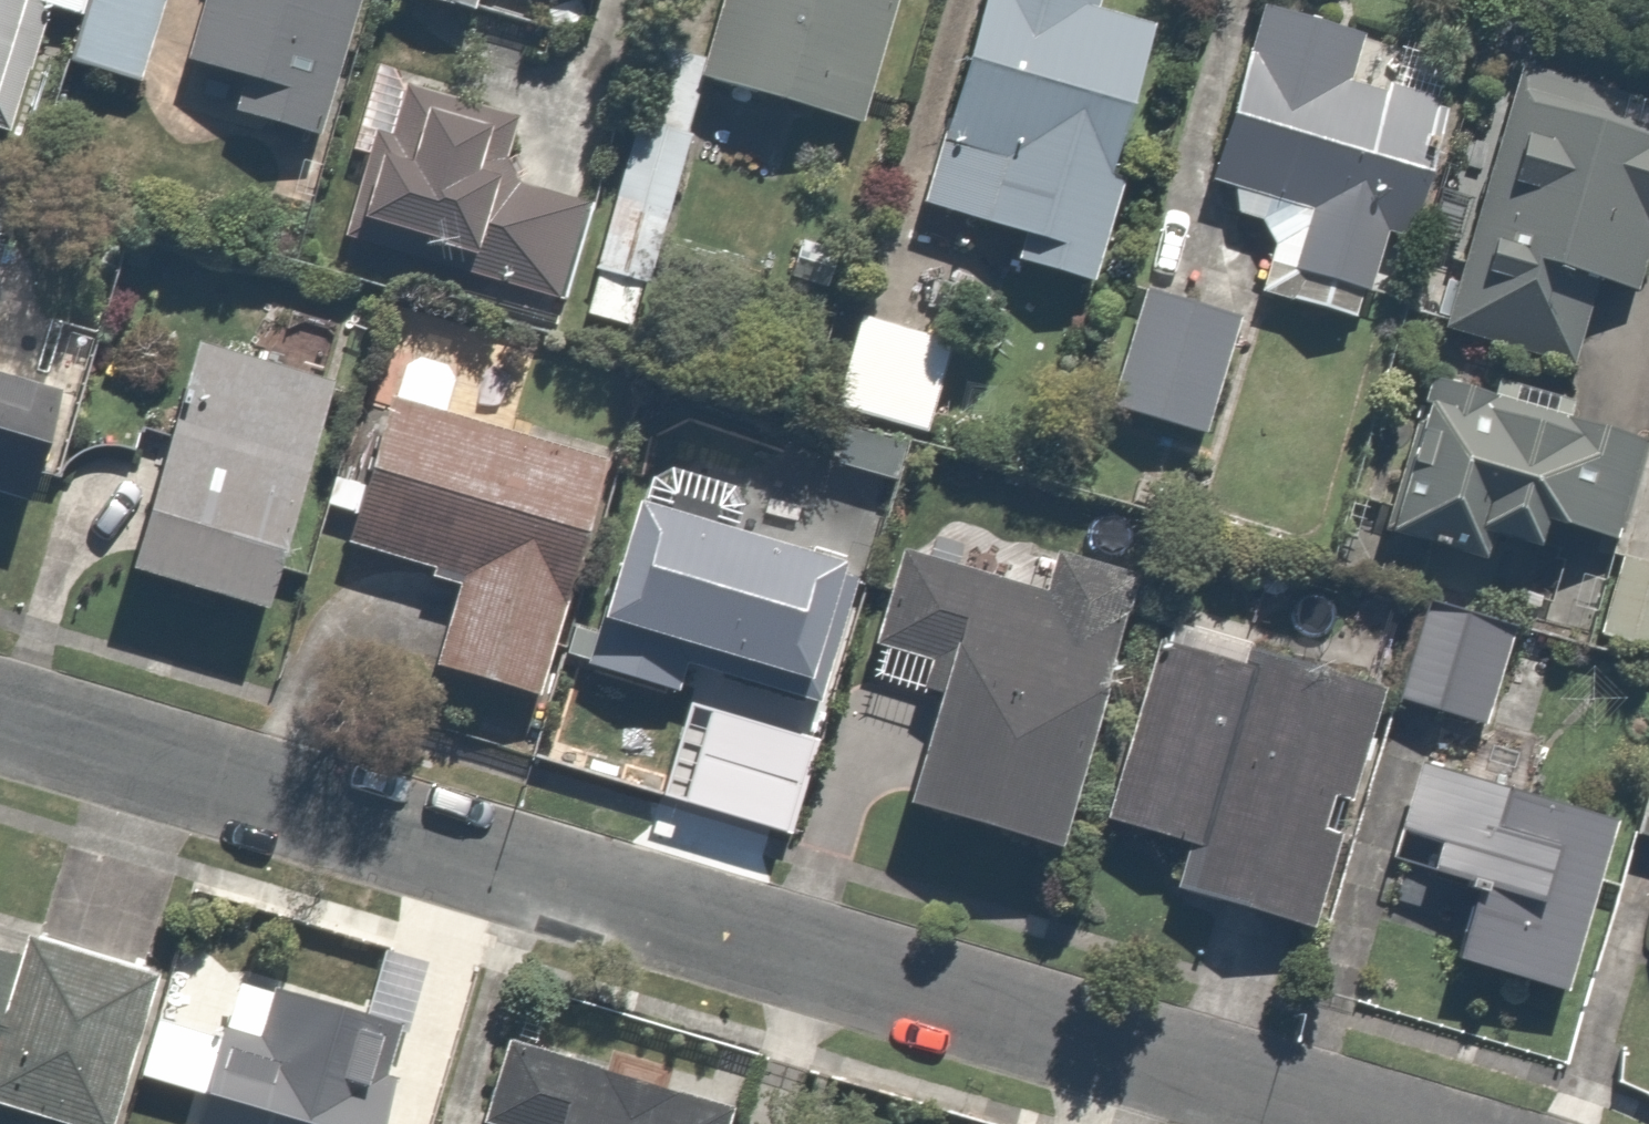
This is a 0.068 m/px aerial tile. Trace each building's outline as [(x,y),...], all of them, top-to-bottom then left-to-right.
[(45,159),(66,75),(158,98),(183,0),(0,0),(0,148),(45,159)] [(381,0),(213,0),(195,64),(262,82),(250,124),(275,131),(268,158),(299,166),(307,138),(341,147),(381,0)] [(422,9),(493,27),(500,0),(424,0),(422,9)] [(620,19),(625,0),(548,0),(620,19)] [(698,89),(866,147),(917,0),(729,0),(698,89)] [(929,210),(1030,239),(1021,270),(1107,295),(1183,34),(1117,15),(1121,0),(991,0),(929,210)] [(1298,0),(1274,0),(1219,201),(1246,209),(1242,223),(1285,235),(1268,301),(1376,331),(1398,249),(1433,258),(1472,116),(1372,89),(1389,25),(1298,0)] [(1540,11),(1501,151),(1540,161),(1526,212),(1487,202),(1454,324),(1588,361),(1604,305),(1634,313),(1648,257),(1648,41),(1540,11)] [(363,152),(384,158),(362,235),(585,298),(638,109),(461,59),(449,98),(431,93),(437,74),(389,61),(363,152)] [(1248,327),(1148,298),(1113,416),(1214,446),(1248,327)] [(969,339),(866,311),(838,416),(941,444),(969,339)] [(280,315),(265,371),(202,353),(140,583),(309,629),(370,399),(326,387),(341,331),(280,315)] [(512,388),(415,361),(362,552),(464,580),(437,677),(563,711),(627,476),(498,440),(512,388)] [(6,480),(70,500),(98,410),(0,380),(0,499),(6,480)] [(1644,456),(1482,398),(1473,423),(1447,414),(1403,537),(1485,566),(1491,550),(1523,561),(1530,542),(1560,552),(1568,531),(1611,546),(1644,456)] [(732,495),(655,474),(611,633),(845,698),(878,580),(721,537),(732,495)] [(1625,558),(1601,638),(1648,652),(1648,565),(1625,558)] [(1067,598),(910,561),(881,685),(951,701),(923,821),(1085,859),(1151,579),(1076,561),(1067,598)] [(1519,646),(1440,619),(1410,707),(1490,734),(1519,646)] [(1254,683),(1168,662),(1125,842),(1185,857),(1174,903),(1327,939),(1386,693),(1259,662),(1254,683)] [(1641,824),(1432,770),(1404,882),(1486,903),(1469,969),(1595,1002),(1641,824)] [(0,944),(0,1107),(71,1123),(128,1123),(161,982),(0,944)] [(198,1035),(172,1123),(427,1123),(431,1108),(401,1099),(419,1039),(283,999),(267,1056),(198,1035)] [(512,1059),(491,1123),(719,1123),(512,1059)]
